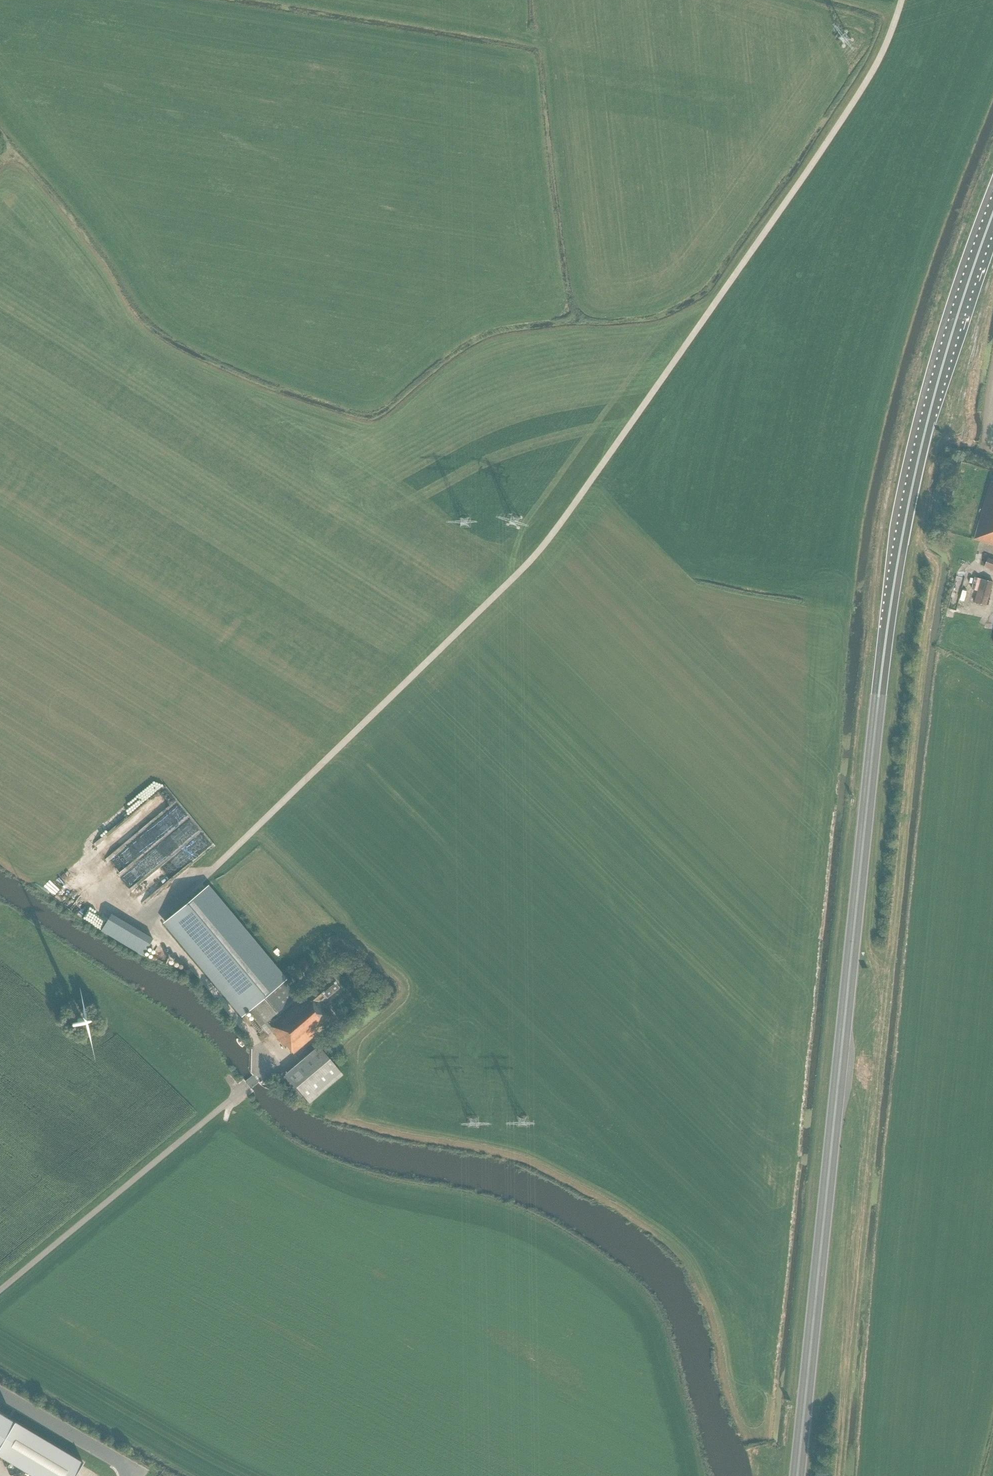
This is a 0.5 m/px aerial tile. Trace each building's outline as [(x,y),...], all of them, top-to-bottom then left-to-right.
[(991,482),(974,540),(992,545),(992,482),(991,482)] [(988,558),(984,567),(992,570),(992,560),(988,558)] [(981,579),(975,577),(971,590),(977,591),(974,602),(987,606),(992,584),(992,583),(981,578),(981,579)] [(206,888),(165,922),(184,944),(244,1015),(249,1010),(261,1026),(265,1023),(285,1047),(287,1046),(293,1054),(335,1018),(322,1003),(339,988),(330,977),(308,996),(306,993),(299,999),(284,981),(224,910),(206,888)] [(153,939),(111,914),(101,930),(143,955),(153,939)] [(286,1082),(293,1091),(300,1099),(304,1095),(311,1102),(343,1074),(319,1047),(287,1075),(282,1069),(271,1078),(279,1088),(286,1082)] [(0,1414),(0,1457),(32,1475),(75,1475),(83,1463),(0,1414)]
